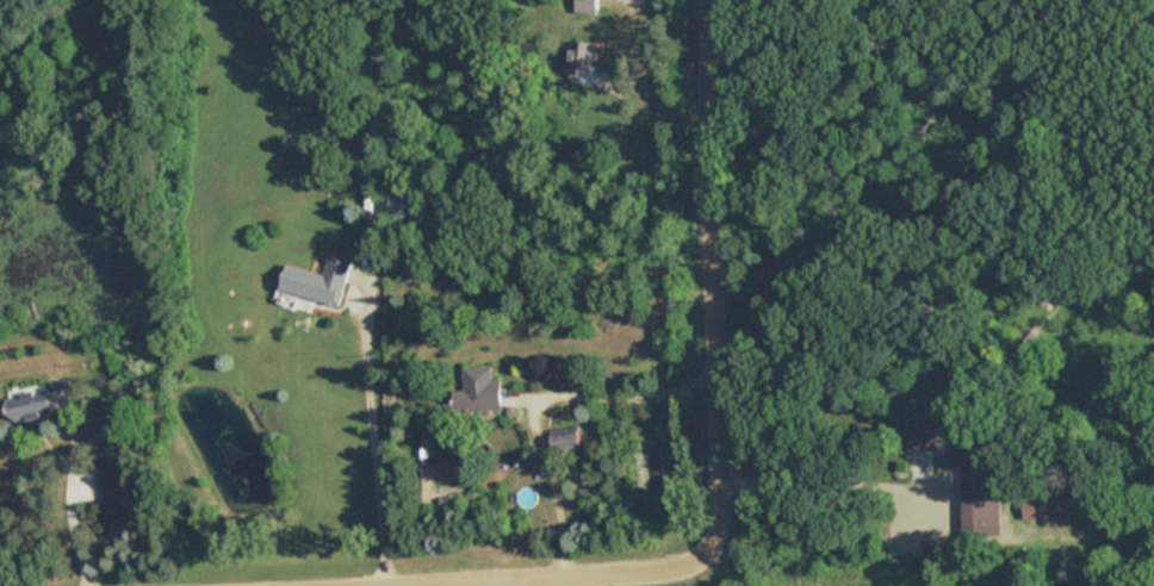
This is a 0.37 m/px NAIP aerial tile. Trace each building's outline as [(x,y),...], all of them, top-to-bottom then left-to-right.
[(597,40),(571,40),(571,73),(597,73),(597,40)] [(424,218),(424,191),(389,191),(389,218),(424,218)] [(352,261),(329,255),(324,273),(285,263),(278,293),(340,307),(352,261)] [(464,367),(465,389),(453,389),(454,412),(504,410),(503,378),(495,379),(494,366),(464,367)] [(50,381),(51,388),(8,395),(13,418),(75,409),(70,379),(50,381)] [(910,451),(941,451),(941,397),(910,397),(910,429),(910,451)] [(103,441),(104,447),(126,442),(120,410),(82,418),(87,443),(103,441)] [(560,430),(554,449),(577,455),(582,436),(560,430)] [(962,537),(999,537),(999,463),(962,463),(962,537)] [(126,486),(104,486),(104,524),(126,524),(126,486)] [(1023,518),(1065,518),(1065,495),(1023,495),(1023,518)]
